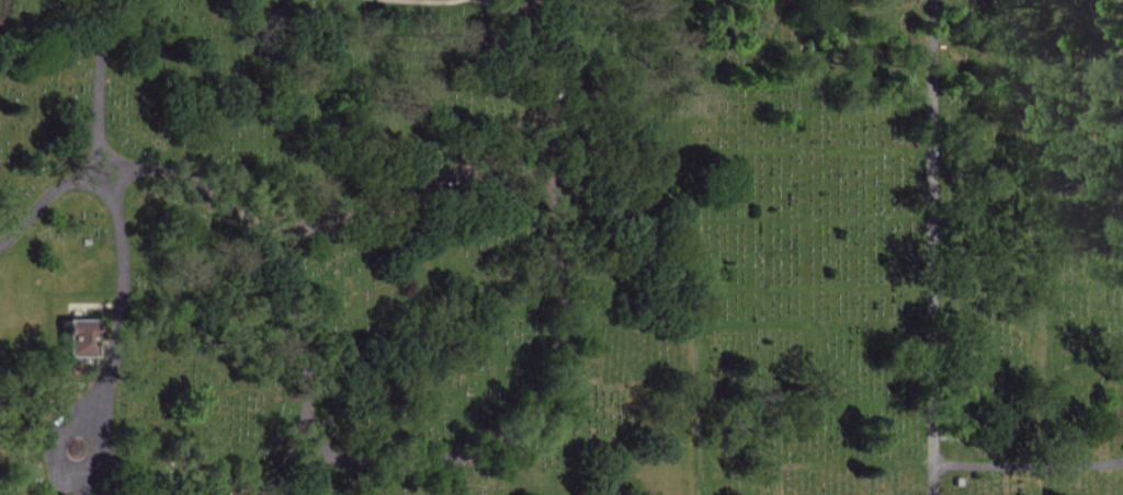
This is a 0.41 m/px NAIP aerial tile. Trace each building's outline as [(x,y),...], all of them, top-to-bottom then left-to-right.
[(89,318),(60,318),(61,355),(89,354),(89,318)] [(76,460),(86,442),(73,434),(63,451),(76,460)]
